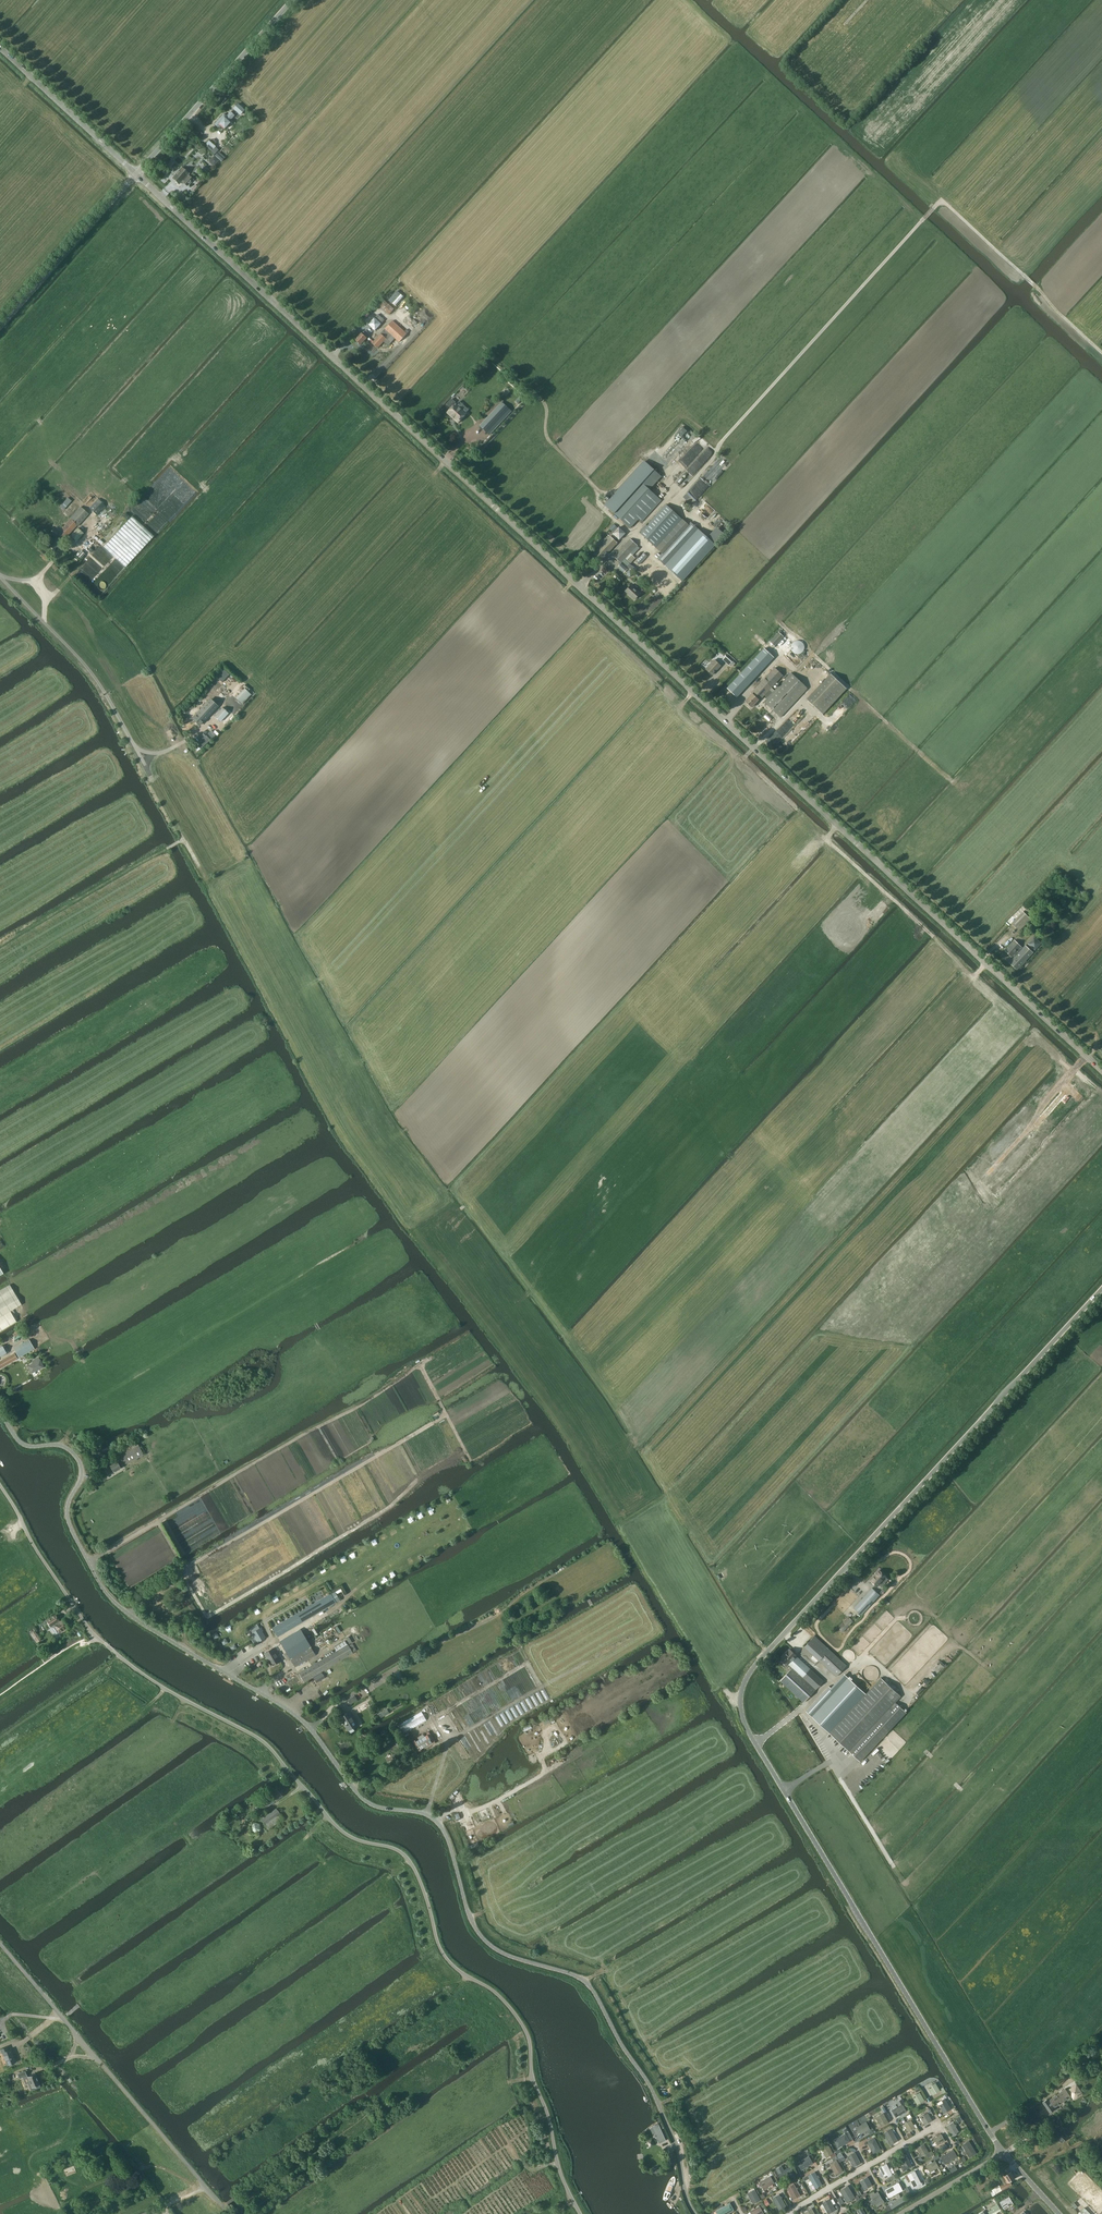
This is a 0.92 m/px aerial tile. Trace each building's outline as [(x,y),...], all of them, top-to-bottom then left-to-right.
[(233,109),(240,115),(244,110),(237,104),(233,109)] [(226,116),(224,114),(214,124),(218,128),(219,127),(222,130),(224,128),(224,129),(230,123),(229,122),(234,116),(230,112),(226,116)] [(206,144),(204,146),(214,155),(218,150),(215,147),(209,141),(206,144)] [(218,152),(214,156),(221,162),(225,158),(218,152)] [(179,184),(182,180),(184,181),(183,182),(187,186),(193,179),(189,176),(188,176),(187,175),(188,173),(182,167),(172,178),(179,184)] [(397,304),(404,295),(400,292),(393,302),(397,304)] [(379,304),(390,314),(395,308),(384,298),(379,304)] [(378,314),(369,324),(375,330),(385,320),(378,314)] [(388,345),(395,338),(399,342),(407,334),(409,332),(407,329),(404,332),(393,321),(381,333),(372,343),(378,348),(384,341),(388,345)] [(365,337),(367,335),(364,332),(362,334),(362,333),(355,340),(361,345),(367,338),(365,337)] [(499,394),(504,399),(513,389),(508,385),(499,394)] [(460,401),(457,404),(451,399),(446,404),(451,409),(448,412),(458,422),(466,413),(469,410),(460,401)] [(489,434),(511,411),(502,402),(480,426),(489,434)] [(670,463),(695,435),(689,430),(690,428),(685,423),(682,427),(686,431),(682,436),(683,437),(664,458),(670,463)] [(661,476),(645,462),(613,496),(605,505),(630,528),(639,519),(642,522),(661,500),(649,489),(661,476)] [(102,506),(104,503),(99,497),(96,500),(102,506)] [(64,510),(72,501),(68,498),(60,506),(64,510)] [(97,501),(90,508),(97,515),(104,508),(97,501)] [(666,534),(681,518),(667,505),(641,533),(655,546),(666,534)] [(55,538),(49,545),(54,550),(61,543),(64,539),(64,540),(77,525),(76,524),(87,512),(81,507),(70,519),(71,519),(59,533),(54,528),(50,533),(55,538)] [(132,515),(107,543),(110,545),(112,543),(117,547),(117,548),(121,551),(118,554),(124,559),(121,562),(126,567),(154,534),(132,515)] [(655,546),(662,553),(658,558),(682,581),(715,545),(691,522),(688,525),(681,518),(666,534),(655,546)] [(613,532),(620,539),(626,532),(619,526),(613,532)] [(78,527),(73,534),(79,538),(84,531),(78,527)] [(603,544),(599,540),(596,543),(600,547),(595,553),(602,560),(617,543),(615,540),(611,537),(610,536),(603,544)] [(624,572),(625,572),(630,566),(625,561),(624,562),(623,561),(638,546),(631,539),(614,556),(621,563),(618,566),(624,572)] [(77,553),(81,557),(85,553),(81,549),(77,553)] [(644,553),(636,561),(639,564),(647,556),(644,553)] [(635,599),(640,593),(631,585),(626,591),(635,599)] [(777,634),(768,643),(773,648),(782,638),(777,634)] [(727,688),(737,697),(774,657),(764,648),(727,688)] [(712,675),(721,666),(715,660),(706,669),(712,675)] [(775,668),(752,693),(745,701),(752,707),(759,699),(759,700),(783,675),(775,668)] [(768,698),(764,701),(764,702),(781,717),(806,690),(807,688),(791,673),(775,690),(771,687),(764,695),(768,698)] [(830,674),(807,699),(823,714),(846,689),(830,674)] [(244,689),(236,698),(242,704),(251,695),(244,689)] [(210,697),(218,704),(221,701),(213,694),(210,697)] [(200,725),(217,706),(210,699),(201,709),(200,708),(198,710),(199,711),(192,719),(200,725)] [(228,709),(226,711),(222,708),(215,716),(225,725),(234,715),(228,709)] [(790,728),(799,719),(793,714),(784,723),(790,728)] [(1023,911),(1011,923),(1019,931),(1031,919),(1023,911)] [(1035,949),(1041,942),(1035,936),(1028,943),(1035,949)] [(1017,969),(1033,952),(1026,945),(1023,948),(1021,947),(1015,940),(1005,950),(1012,957),(1013,955),(1015,957),(1010,962),(1017,969)] [(16,1322),(10,1311),(21,1305),(9,1285),(0,1290),(0,1331),(16,1322)] [(28,1340),(13,1348),(13,1349),(18,1358),(34,1349),(28,1340)] [(17,1358),(14,1353),(0,1361),(0,1368),(17,1358)] [(31,1373),(44,1367),(40,1359),(39,1357),(32,1360),(33,1363),(27,1365),(31,1373)] [(122,1463),(127,1464),(143,1455),(135,1440),(119,1449),(122,1455),(118,1457),(119,1458),(116,1460),(117,1462),(110,1466),(113,1471),(120,1467),(119,1465),(122,1463)] [(177,1570),(180,1577),(186,1573),(182,1567),(177,1570)] [(884,1583),(882,1581),(886,1576),(880,1570),(870,1580),(877,1586),(879,1584),(881,1586),(884,1583)] [(306,1588),(310,1585),(306,1578),(301,1581),(306,1588)] [(862,1614),(880,1595),(872,1588),(854,1607),(862,1614)] [(277,1625),(272,1627),(277,1635),(278,1636),(309,1618),(336,1602),(340,1600),(334,1591),(331,1593),(304,1609),(277,1625)] [(55,1613),(46,1619),(51,1627),(56,1634),(59,1632),(59,1633),(67,1627),(62,1620),(61,1621),(60,1621),(59,1620),(55,1613)] [(849,1616),(838,1627),(843,1632),(854,1621),(849,1616)] [(250,1628),(258,1642),(265,1637),(257,1624),(250,1628)] [(35,1630),(31,1633),(37,1642),(41,1639),(35,1630)] [(295,1666),(315,1655),(301,1631),(281,1643),(295,1666)] [(836,1676),(847,1665),(815,1635),(804,1646),(836,1676)] [(353,1652),(357,1650),(353,1643),(349,1646),(348,1645),(345,1641),(335,1647),(337,1651),(299,1673),(304,1682),(310,1678),(313,1677),(316,1683),(325,1678),(321,1672),(353,1653),(353,1652)] [(271,1665),(280,1660),(275,1652),(276,1652),(274,1648),(273,1649),(273,1648),(264,1653),(271,1665)] [(804,1702),(824,1681),(796,1655),(796,1654),(790,1649),(781,1658),(788,1664),(788,1663),(793,1667),(780,1681),(804,1702)] [(392,1675),(396,1681),(403,1677),(399,1670),(392,1675)] [(829,1686),(806,1711),(830,1733),(860,1700),(866,1694),(848,1677),(836,1690),(835,1691),(829,1686)] [(860,1700),(830,1733),(860,1761),(905,1712),(895,1702),(901,1696),(881,1678),(867,1693),(866,1694),(860,1700)] [(547,1701),(551,1699),(545,1688),(541,1690),(547,1701)] [(542,1704),(546,1702),(540,1690),(536,1692),(542,1704)] [(537,1707),(541,1705),(535,1693),(531,1695),(537,1707)] [(349,1704),(358,1699),(355,1695),(347,1700),(349,1704)] [(457,1707),(454,1709),(464,1728),(467,1726),(457,1707)] [(378,1712),(380,1716),(389,1712),(387,1708),(378,1712)] [(404,1732),(427,1719),(422,1711),(399,1725),(404,1732)] [(349,1730),(357,1724),(350,1712),(342,1717),(346,1724),(345,1724),(349,1730)] [(427,1735),(416,1742),(422,1751),(433,1744),(427,1735)] [(256,1799),(257,1801),(263,1810),(282,1796),(277,1788),(262,1798),(260,1796),(256,1799)] [(268,1829),(277,1823),(284,1819),(277,1808),(261,1819),(268,1829)] [(252,1832),(257,1833),(261,1830),(260,1824),(255,1823),(251,1826),(252,1832)] [(7,2046),(0,2049),(2,2053),(3,2053),(8,2065),(16,2061),(11,2049),(9,2050),(7,2046)] [(35,2073),(27,2076),(32,2087),(40,2084),(35,2073)] [(1058,2087),(1066,2078),(1062,2074),(1054,2083),(1058,2087)] [(933,2095),(940,2091),(936,2083),(933,2085),(933,2086),(930,2087),(929,2088),(929,2089),(930,2089),(933,2095)] [(1057,2094),(1062,2102),(1072,2095),(1073,2098),(1081,2093),(1076,2085),(1067,2091),(1065,2089),(1057,2094)] [(918,2104),(925,2100),(920,2093),(917,2094),(918,2095),(914,2097),(913,2097),(914,2098),(918,2104)] [(1062,2102),(1057,2094),(1048,2100),(1047,2099),(1043,2102),(1050,2112),(1055,2108),(1054,2107),(1062,2102)] [(896,2105),(892,2107),(893,2110),(892,2110),(896,2117),(897,2117),(907,2111),(906,2109),(903,2105),(905,2103),(902,2098),(897,2102),(899,2106),(897,2107),(896,2105)] [(938,2103),(940,2106),(940,2107),(944,2113),(951,2109),(945,2099),(938,2103)] [(889,2121),(883,2112),(876,2116),(881,2126),(889,2121)] [(925,2125),(932,2121),(928,2113),(925,2115),(922,2117),(921,2118),(922,2118),(925,2125)] [(909,2132),(916,2128),(911,2120),(905,2124),(909,2132)] [(860,2134),(870,2129),(866,2122),(857,2127),(860,2134)] [(952,2136),(959,2132),(953,2122),(947,2126),(952,2136)] [(652,2126),(659,2143),(666,2140),(659,2123),(652,2126)] [(884,2132),(891,2144),(898,2140),(891,2128),(884,2132)] [(838,2148),(850,2141),(845,2134),(834,2140),(838,2148)] [(938,2145),(945,2141),(941,2134),(934,2138),(938,2145)] [(647,2140),(650,2146),(655,2144),(652,2138),(647,2140)] [(874,2153),(881,2149),(875,2138),(868,2141),(874,2153)] [(970,2157),(977,2153),(969,2141),(962,2145),(970,2157)] [(929,2152),(924,2143),(917,2148),(922,2156),(929,2152)] [(942,2151),(948,2147),(946,2143),(939,2146),(942,2151)] [(828,2145),(821,2148),(826,2157),(830,2154),(832,2158),(836,2155),(835,2152),(833,2153),(828,2145)] [(945,2164),(957,2156),(953,2150),(941,2157),(945,2164)] [(854,2167),(861,2163),(855,2152),(848,2156),(854,2167)] [(912,2166),(910,2163),(906,2155),(900,2158),(904,2165),(901,2166),(903,2171),(912,2166)] [(802,2170),(813,2163),(809,2156),(798,2163),(802,2170)] [(836,2175),(843,2171),(837,2159),(830,2163),(836,2175)] [(935,2160),(926,2165),(930,2172),(939,2167),(935,2160)] [(885,2178),(892,2174),(887,2164),(880,2167),(885,2178)] [(776,2169),(779,2174),(781,2177),(789,2173),(791,2177),(795,2175),(791,2167),(784,2170),(782,2166),(776,2169)] [(907,2174),(914,2186),(921,2183),(915,2170),(907,2174)] [(995,2194),(1002,2190),(1004,2189),(1012,2185),(1010,2181),(1008,2182),(1008,2181),(1014,2177),(1010,2170),(1003,2175),(1000,2177),(1004,2184),(999,2186),(999,2184),(992,2189),(995,2194)] [(808,2175),(803,2178),(805,2181),(810,2178),(815,2188),(822,2184),(815,2172),(808,2176),(808,2175)] [(764,2189),(775,2183),(770,2176),(760,2182),(764,2189)] [(872,2185),(867,2177),(860,2180),(865,2189),(872,2185)] [(890,2197),(903,2190),(898,2183),(886,2189),(890,2197)] [(794,2199),(801,2195),(794,2184),(787,2188),(794,2199)] [(847,2202),(855,2197),(848,2186),(840,2191),(847,2202)] [(754,2204),(761,2200),(755,2189),(751,2191),(752,2192),(749,2194),(754,2204)] [(874,2191),(869,2194),(871,2196),(873,2199),(869,2201),(872,2205),(876,2203),(878,2207),(884,2202),(881,2196),(878,2191),(875,2193),(874,2191)] [(779,2210),(786,2206),(779,2194),(772,2198),(779,2210)] [(1004,2208),(1014,2202),(1010,2195),(1000,2201),(1004,2208)] [(829,2213),(836,2210),(830,2199),(823,2203),(829,2213)] [(998,2202),(991,2206),(993,2210),(989,2212),(991,2213),(995,2213),(994,2213),(1002,2209),(998,2202)] [(732,2211),(728,2204),(716,2211),(717,2213),(726,2213),(732,2211)] [(751,2211),(753,2213),(762,2213),(764,2213),(760,2206),(751,2211)]
